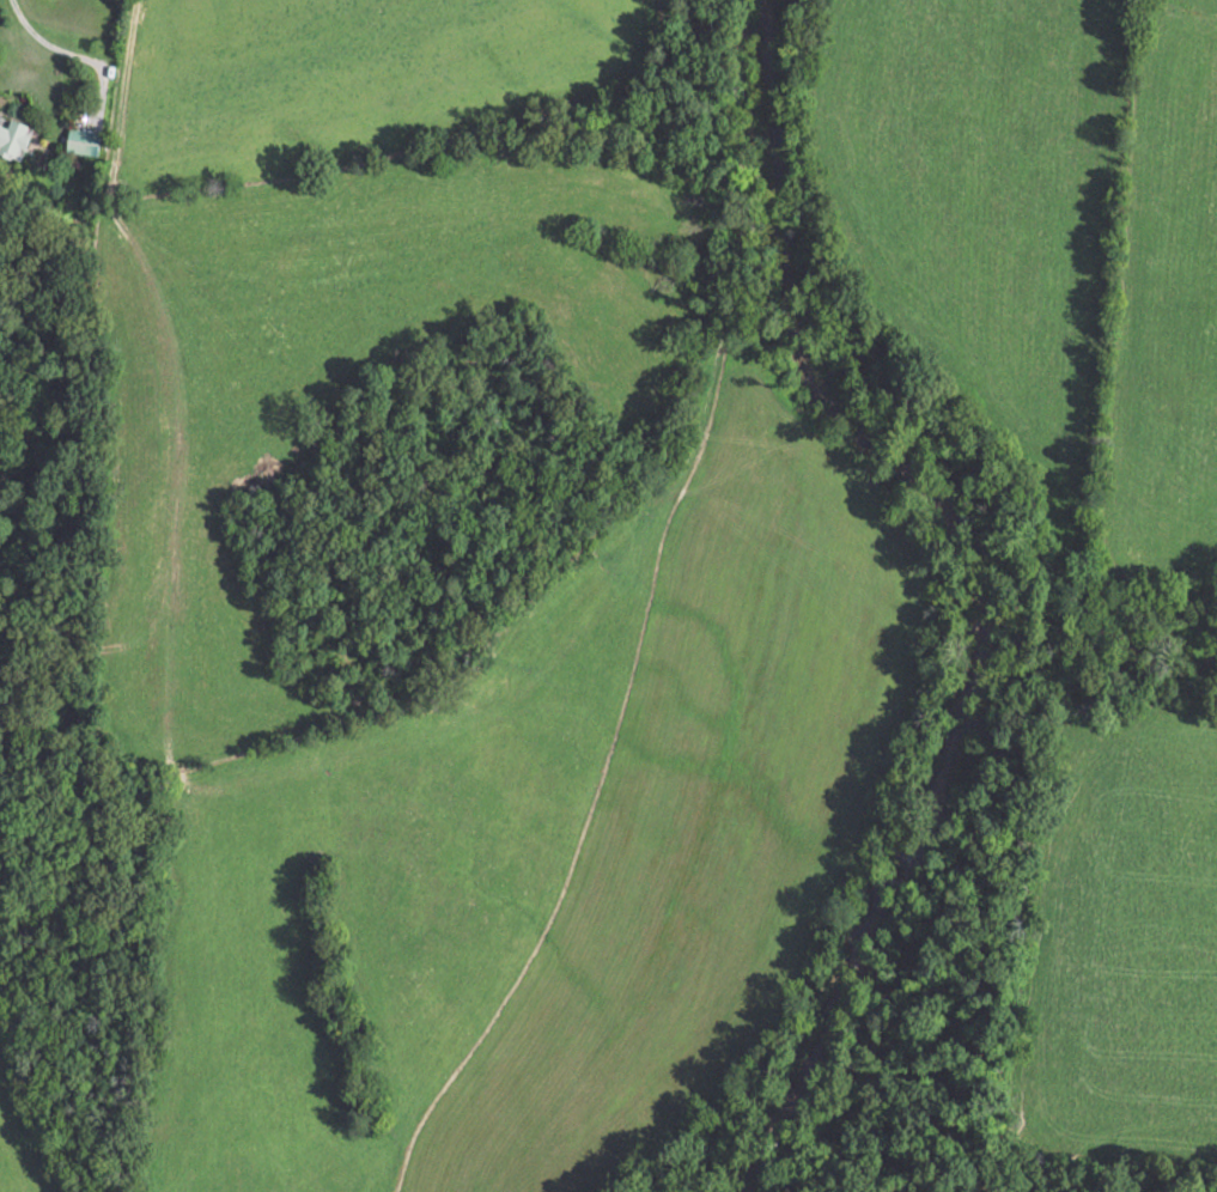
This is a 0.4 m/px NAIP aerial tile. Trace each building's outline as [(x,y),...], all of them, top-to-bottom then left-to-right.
[(0,125),(0,149),(21,158),(34,128),(14,119),(10,129),(0,125)] [(67,151),(88,154),(91,132),(71,129),(67,151)]
